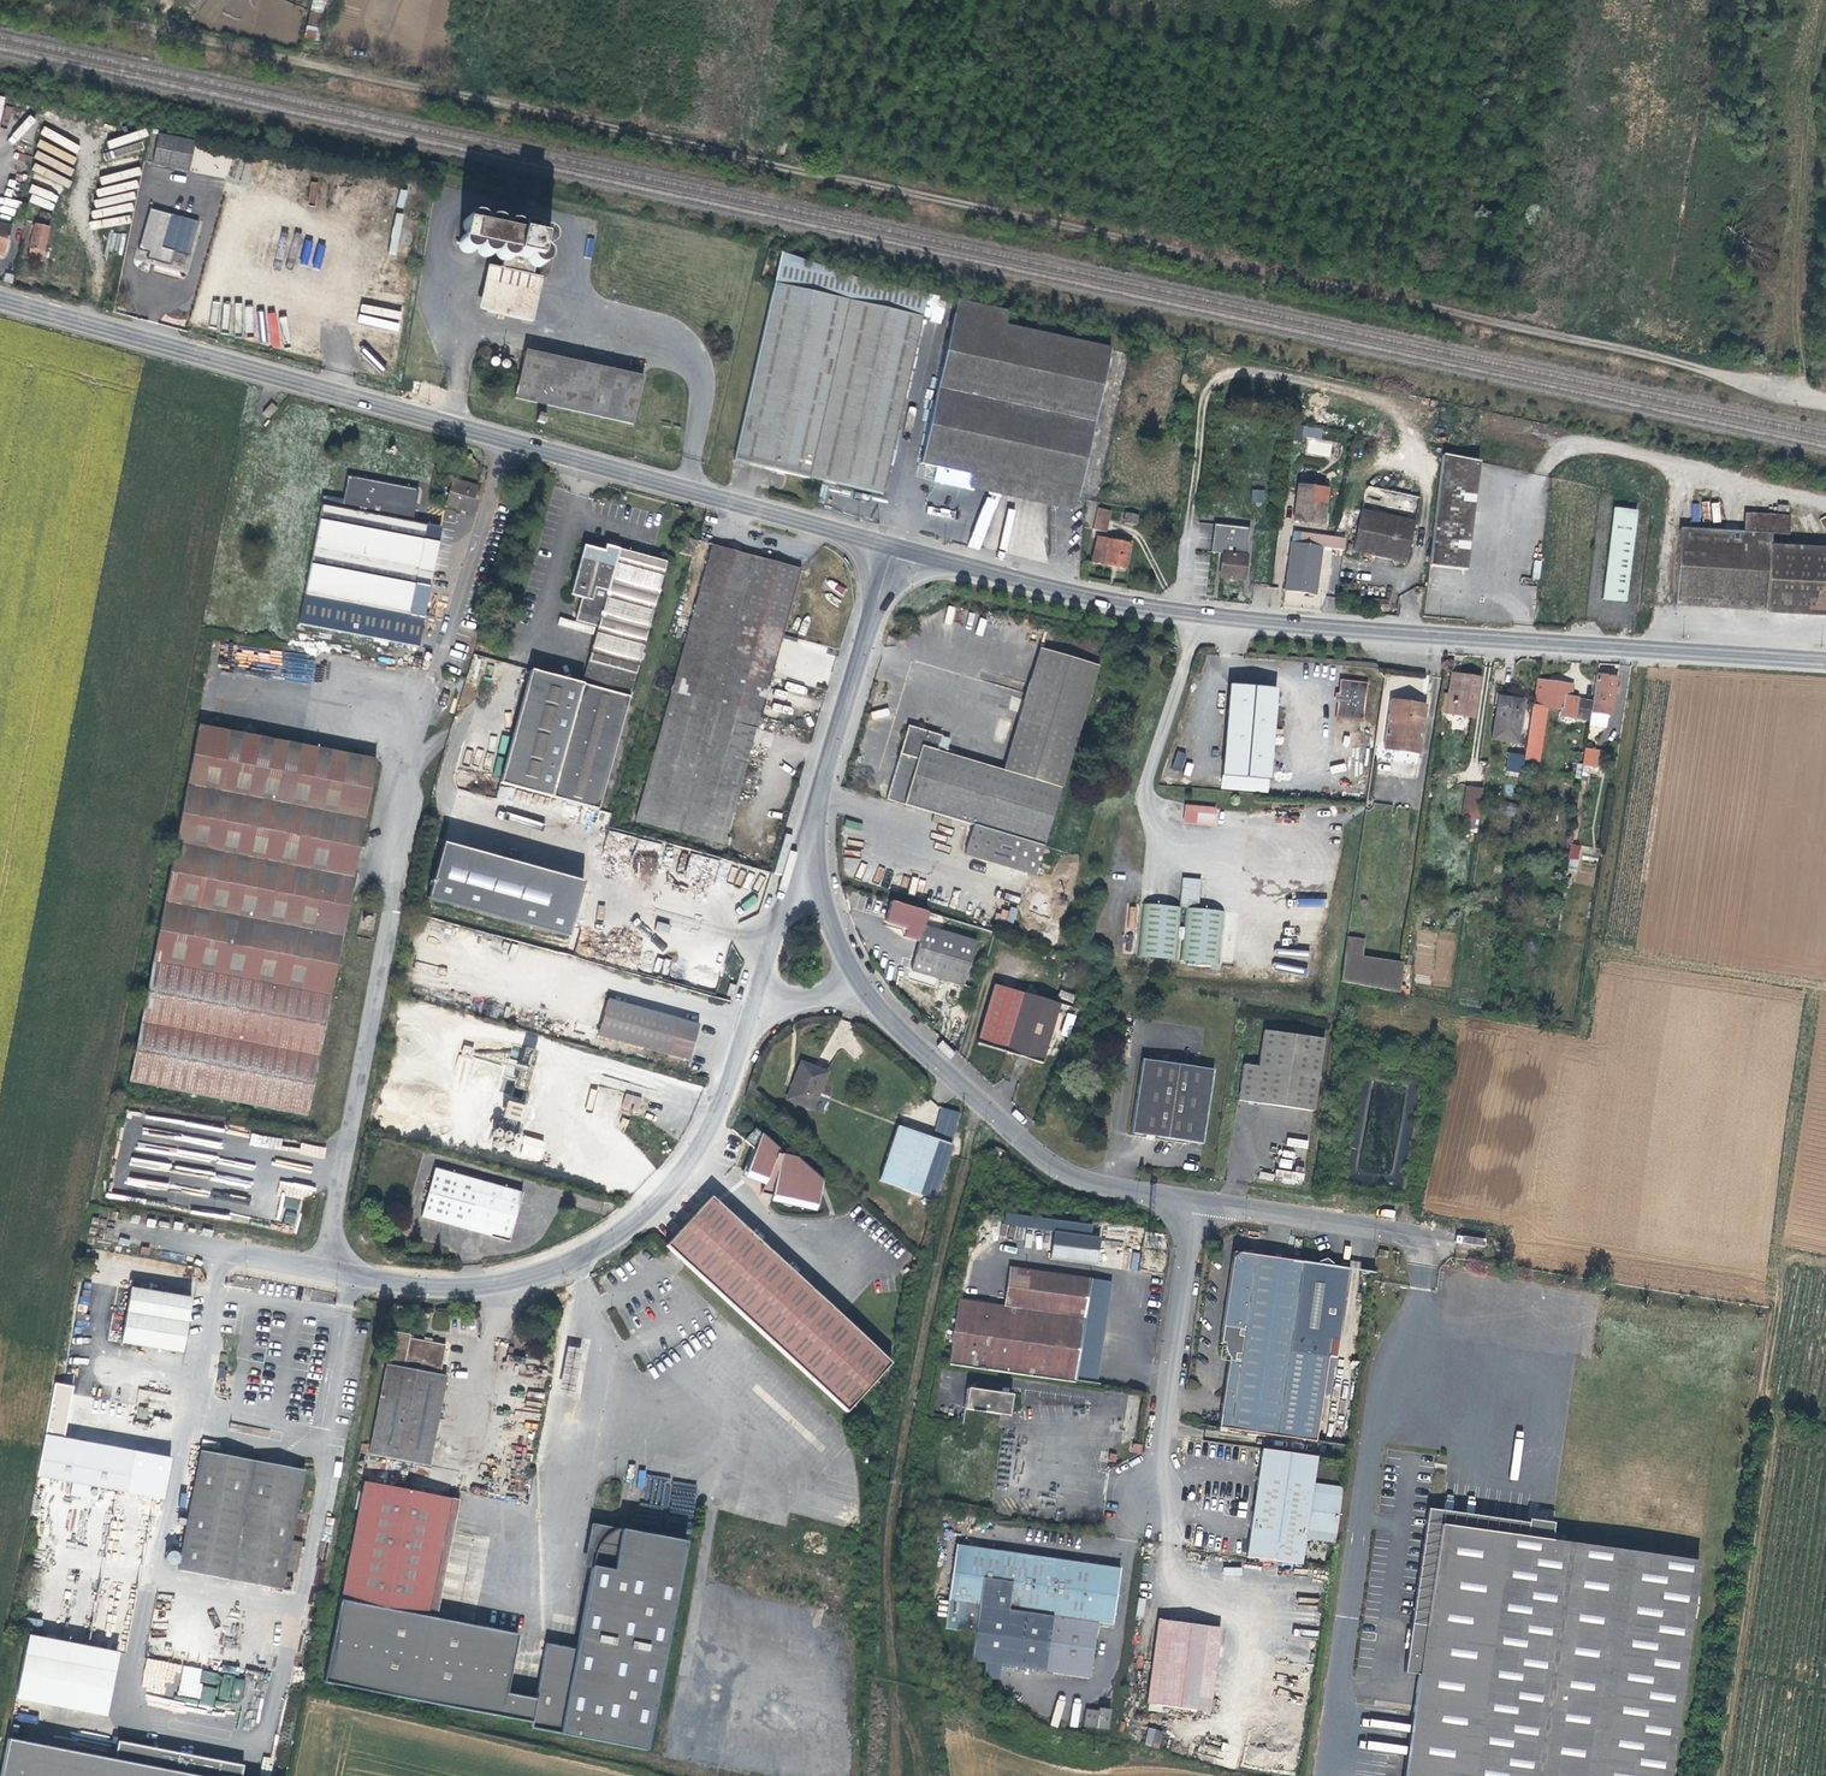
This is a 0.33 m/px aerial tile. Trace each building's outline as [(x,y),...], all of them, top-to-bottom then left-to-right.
[(304,37),(320,41),(326,6),(332,7),(333,0),(312,0),(304,37)] [(8,139),(14,145),(35,120),(29,115),(8,139)] [(152,136),(147,160),(184,167),(189,143),(152,136)] [(317,203),(319,183),(311,182),(309,202),(317,203)] [(192,226),(149,214),(142,239),(150,241),(149,245),(158,248),(159,244),(186,251),(192,226)] [(531,276),(533,267),(537,267),(540,267),(543,265),(545,261),(545,256),(543,252),(541,250),(543,249),(545,248),(548,246),(549,243),(549,239),(548,235),(546,232),(542,231),(538,231),(535,232),(532,234),(531,234),(532,228),(520,225),(519,230),(518,230),(516,227),(514,226),(511,224),(508,224),(504,225),(501,227),(500,229),(497,222),(493,220),(489,219),(487,220),(484,221),(481,225),(479,219),(477,217),(473,216),(470,216),(467,217),(463,220),(462,223),(461,226),(462,230),(464,234),(460,237),(458,241),(458,245),(459,247),(461,250),(463,252),(469,252),(473,251),(476,248),(477,251),(479,254),(483,256),(486,257),(490,256),(493,253),(494,251),(494,253),(496,257),(499,260),(502,261),(501,269),(531,276)] [(43,220),(36,218),(27,258),(41,261),(48,228),(43,227),(43,220)] [(0,224),(0,253),(4,254),(11,227),(0,224)] [(921,309),(925,292),(857,278),(781,252),(779,260),(774,284),(920,316),(921,309)] [(541,278),(531,276),(501,269),(487,266),(477,309),(531,321),(541,278)] [(881,494),(898,418),(914,342),(920,316),(774,284),(768,309),(750,386),(733,461),(881,494)] [(1003,325),(1007,310),(955,299),(952,314),(1003,325)] [(952,314),(951,318),(945,349),(939,374),(927,432),(920,463),(925,464),(981,477),(1026,487),(1076,497),(1098,397),(1104,372),(1108,348),(1003,325),(952,314)] [(525,352),(514,398),(632,426),(642,380),(525,352)] [(269,418),(278,408),(272,402),(263,412),(269,418)] [(538,414),(536,421),(543,423),(546,416),(538,414)] [(1321,442),(1322,428),(1295,425),(1294,439),(1321,442)] [(1479,461),(1441,453),(1427,567),(1465,572),(1479,461)] [(423,540),(426,524),(412,521),(418,489),(347,475),(343,498),(322,495),(320,505),(321,505),(299,624),(417,646),(423,617),(409,614),(414,584),(429,587),(438,542),(423,540)] [(1076,497),(1026,487),(981,477),(978,491),(1024,501),(1073,512),(1076,497)] [(475,486),(452,478),(445,503),(468,511),(475,486)] [(1326,488),(1297,486),(1294,521),(1323,524),(1326,488)] [(1254,490),(1252,501),(1264,503),(1265,492),(1254,490)] [(1713,522),(1721,521),(1718,502),(1710,503),(1713,522)] [(1692,503),(1692,521),(1699,521),(1700,503),(1692,503)] [(1634,509),(1611,506),(1600,597),(1624,600),(1634,509)] [(1347,543),(1345,552),(1352,554),(1353,551),(1407,563),(1410,549),(1407,548),(1413,520),(1360,509),(1353,544),(1347,543)] [(1095,510),(1091,529),(1097,530),(1100,511),(1095,510)] [(1135,524),(1137,514),(1124,513),(1123,522),(1135,524)] [(441,527),(426,524),(423,540),(438,542),(441,527)] [(1213,524),(1213,525),(1210,552),(1221,553),(1219,577),(1243,580),(1249,528),(1245,528),(1213,524)] [(1678,536),(1675,605),(1825,614),(1825,550),(1770,546),(1770,534),(1679,529),(1678,536)] [(1345,538),(1333,537),(1292,532),(1284,590),(1289,591),(1305,592),(1314,594),(1320,547),(1343,549),(1345,538)] [(1095,536),(1091,562),(1125,569),(1129,544),(1095,536)] [(537,643),(499,780),(598,809),(665,560),(606,545),(605,549),(583,544),(570,593),(579,595),(573,618),(596,626),(587,658),(537,643)] [(711,545),(671,690),(756,714),(797,567),(711,545)] [(409,614),(423,617),(429,587),(414,584),(409,614)] [(1369,599),(1368,610),(1387,611),(1387,601),(1369,599)] [(972,825),(1043,846),(1098,663),(1039,646),(1016,720),(1000,769),(935,750),(939,736),(906,727),(883,799),(972,825)] [(1478,676),(1451,673),(1445,713),(1472,717),(1478,676)] [(1590,712),(1604,713),(1609,714),(1615,676),(1595,673),(1592,699),(1590,712)] [(1530,711),(1544,713),(1545,705),(1560,707),(1559,715),(1589,719),(1590,712),(1592,699),(1570,695),(1571,690),(1565,689),(1565,682),(1538,678),(1534,704),(1531,704),(1530,711)] [(1365,682),(1338,679),(1334,716),(1361,719),(1365,682)] [(1220,776),(1265,779),(1273,688),(1226,685),(1219,776),(1220,776)] [(756,714),(671,690),(635,820),(721,844),(756,714)] [(1498,695),(1491,738),(1517,741),(1523,699),(1498,695)] [(1415,712),(1426,714),(1428,702),(1390,696),(1389,703),(1416,706),(1415,712)] [(1382,748),(1421,754),(1426,714),(1415,712),(1416,706),(1389,703),(1382,748)] [(888,708),(871,711),(873,719),(890,716),(888,708)] [(1522,759),(1535,761),(1544,713),(1530,711),(1522,759)] [(1589,719),(1603,721),(1604,713),(1590,712),(1589,719)] [(1602,727),(1603,721),(1589,719),(1588,725),(1602,727)] [(375,760),(198,725),(158,939),(130,1082),(305,1115),(335,965),(375,760)] [(1420,760),(1421,754),(1382,748),(1381,755),(1420,760)] [(1581,763),(1601,766),(1603,751),(1584,748),(1581,763)] [(1177,750),(1172,767),(1181,770),(1186,753),(1177,750)] [(1503,773),(1520,774),(1522,760),(1505,758),(1503,773)] [(1265,779),(1220,776),(1219,788),(1264,791),(1265,779)] [(1464,808),(1480,811),(1484,786),(1467,784),(1464,808)] [(1498,812),(1514,816),(1517,805),(1501,801),(1498,812)] [(1182,805),(1181,818),(1209,819),(1210,807),(1182,805)] [(1034,875),(1043,846),(972,825),(964,854),(1034,875)] [(586,880),(444,841),(429,896),(572,936),(586,880)] [(1577,868),(1581,845),(1571,844),(1567,867),(1577,868)] [(1182,902),(1142,898),(1136,951),(1175,954),(1182,902)] [(920,923),(924,910),(888,900),(882,921),(904,926),(902,935),(916,939),(920,923)] [(1223,905),(1186,903),(1179,954),(1218,957),(1223,905)] [(1002,907),(999,919),(1014,922),(1016,910),(1002,907)] [(657,921),(655,930),(668,933),(670,925),(657,921)] [(910,966),(915,967),(928,925),(920,923),(916,939),(910,966)] [(928,925),(915,967),(962,981),(974,938),(928,925)] [(1346,931),(1338,980),(1399,992),(1403,962),(1360,955),(1363,934),(1346,931)] [(1055,996),(1005,983),(988,1044),(1038,1057),(1055,996)] [(605,1001),(595,1038),(688,1064),(696,1029),(605,1001)] [(1075,1015),(1067,1013),(1062,1033),(1070,1035),(1075,1015)] [(553,1027),(532,1021),(530,1028),(551,1034),(553,1027)] [(1319,1037),(1247,1028),(1238,1101),(1310,1111),(1319,1037)] [(533,1055),(526,1054),(516,1084),(524,1087),(533,1055)] [(1202,1142),(1215,1070),(1143,1056),(1129,1130),(1202,1142)] [(812,1087),(817,1089),(825,1070),(801,1059),(786,1095),(805,1103),(812,1087)] [(810,1105),(817,1089),(812,1087),(805,1103),(810,1105)] [(628,1105),(631,1098),(624,1096),(620,1110),(627,1112),(628,1105)] [(640,1101),(631,1098),(628,1105),(632,1107),(638,1108),(640,1101)] [(527,1108),(508,1103),(504,1118),(524,1123),(527,1108)] [(941,1107),(934,1132),(953,1137),(960,1112),(941,1107)] [(776,1182),(774,1195),(814,1205),(821,1182),(797,1158),(778,1156),(778,1149),(755,1127),(743,1138),(754,1150),(748,1172),(765,1178),(776,1182)] [(875,1182),(901,1189),(917,1135),(892,1127),(875,1182)] [(521,1136),(493,1129),(491,1136),(517,1144),(521,1136)] [(901,1189),(934,1198),(950,1144),(917,1135),(901,1189)] [(542,1141),(525,1136),(520,1156),(537,1160),(542,1141)] [(1287,1138),(1286,1145),(1307,1147),(1308,1140),(1287,1138)] [(502,1141),(494,1139),(492,1147),(500,1148),(502,1141)] [(513,1144),(506,1142),(504,1150),(512,1152),(513,1144)] [(1001,1151),(992,1143),(989,1156),(999,1161),(1001,1151)] [(521,1193),(434,1169),(420,1217),(508,1241),(521,1193)] [(1272,1180),(1274,1174),(1260,1171),(1259,1177),(1272,1180)] [(1284,1180),(1303,1182),(1304,1173),(1285,1171),(1284,1180)] [(762,1192),(774,1195),(776,1182),(765,1178),(762,1192)] [(661,1243),(693,1271),(844,1406),(887,1356),(754,1237),(707,1194),(661,1243)] [(1054,1230),(1051,1260),(1100,1265),(1103,1236),(1093,1235),(1095,1223),(1005,1213),(1004,1225),(1054,1230)] [(1456,1243),(1485,1245),(1486,1237),(1456,1235),(1456,1243)] [(1332,1398),(1336,1362),(1325,1359),(1286,1354),(1299,1260),(1232,1249),(1219,1340),(1225,1341),(1224,1354),(1227,1355),(1217,1427),(1316,1441),(1323,1397),(1332,1398)] [(1137,1271),(1139,1253),(1132,1252),(1130,1270),(1137,1271)] [(1310,1262),(1299,1260),(1286,1354),(1325,1359),(1328,1338),(1334,1339),(1343,1269),(1327,1266),(1320,1255),(1310,1262)] [(1030,1305),(1035,1270),(1008,1266),(1003,1301),(1030,1305)] [(1089,1278),(1035,1270),(1030,1305),(1085,1314),(1089,1278)] [(123,1343),(142,1347),(183,1356),(192,1310),(194,1300),(133,1288),(123,1343)] [(1003,1301),(954,1295),(943,1363),(1075,1382),(1085,1314),(1030,1305),(1003,1301)] [(412,1331),(394,1327),(370,1454),(429,1466),(447,1376),(441,1375),(445,1345),(411,1339),(412,1331)] [(968,1386),(965,1405),(964,1409),(1009,1416),(1010,1412),(1012,1392),(968,1386)] [(43,1437),(36,1478),(163,1501),(170,1460),(43,1437)] [(1128,1452),(1140,1453),(1141,1443),(1130,1441),(1128,1452)] [(202,1448),(179,1566),(289,1591),(291,1578),(285,1574),(305,1469),(202,1448)] [(1311,1491),(1316,1455),(1258,1448),(1241,1556),(1301,1563),(1306,1524),(1308,1509),(1311,1491)] [(528,1734),(554,1740),(646,1759),(673,1624),(688,1547),(624,1534),(616,1574),(603,1571),(595,1569),(589,1602),(579,1656),(570,1654),(546,1650),(534,1704),(507,1698),(518,1640),(501,1634),(440,1620),(432,1618),(452,1515),(460,1516),(463,1500),(366,1480),(325,1682),(485,1716),(529,1728),(528,1734)] [(1339,1512),(1341,1495),(1311,1491),(1308,1509),(1339,1512)] [(1336,1529),(1339,1512),(1308,1509),(1306,1524),(1336,1529)] [(1524,1538),(1525,1524),(1424,1509),(1410,1625),(1422,1627),(1436,1526),(1524,1538)] [(440,1620),(460,1516),(452,1515),(432,1618),(440,1620)] [(1525,1524),(1524,1538),(1436,1526),(1422,1627),(1410,1625),(1404,1671),(1415,1672),(1400,1775),(1664,1775),(1696,1562),(1550,1541),(1551,1525),(1525,1521),(1525,1524)] [(624,1534),(615,1532),(603,1530),(595,1569),(603,1571),(616,1574),(624,1534)] [(1116,1570),(965,1547),(954,1631),(983,1636),(979,1664),(993,1666),(991,1681),(1008,1683),(1010,1668),(1086,1680),(1096,1624),(1109,1625),(1116,1570)] [(1224,1567),(1223,1574),(1242,1575),(1242,1568),(1224,1567)] [(1222,1626),(1162,1616),(1149,1701),(1209,1711),(1222,1626)] [(23,1636),(22,1641),(111,1656),(112,1652),(63,1643),(23,1636)] [(22,1641),(11,1696),(101,1713),(111,1656),(22,1641)] [(140,1694),(239,1710),(245,1676),(145,1660),(140,1694)] [(1097,1711),(1081,1709),(1080,1724),(1105,1728),(1107,1710),(1097,1708),(1097,1711)] [(1147,1728),(1145,1746),(1161,1747),(1162,1730),(1147,1728)] [(0,1755),(0,1775),(239,1775),(241,1767),(212,1762),(212,1766),(167,1758),(165,1771),(153,1769),(152,1749),(115,1743),(111,1761),(3,1740),(0,1755)] [(212,1766),(212,1762),(190,1757),(152,1749),(153,1769),(165,1771),(167,1758),(212,1766)]
